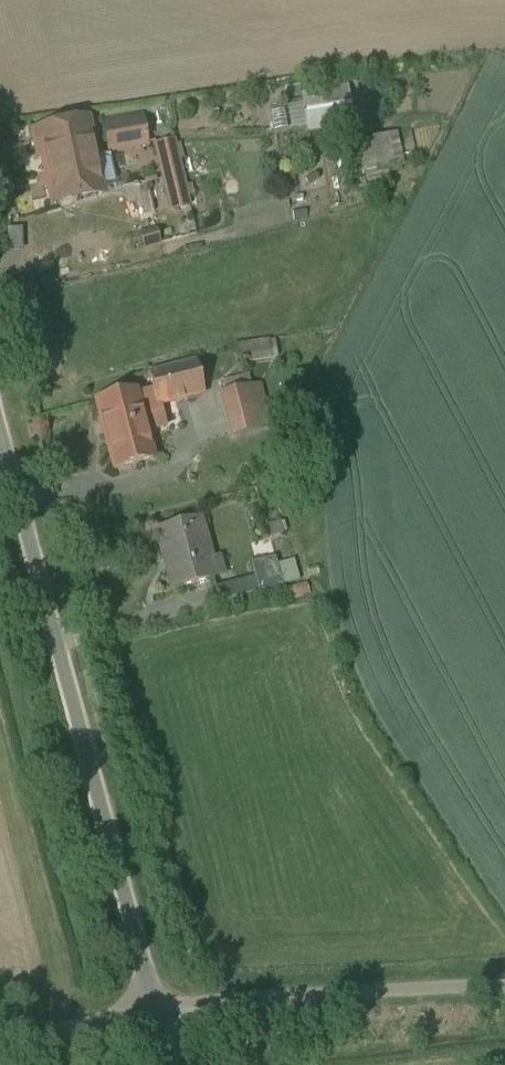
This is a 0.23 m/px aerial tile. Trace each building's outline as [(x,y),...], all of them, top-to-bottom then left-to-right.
[(346,96),(301,104),(308,134),(355,125),(346,96)] [(100,118),(37,131),(53,210),(116,197),(100,118)] [(148,124),(110,130),(115,157),(153,151),(148,124)] [(179,145),(158,150),(173,210),(194,205),(179,145)] [(270,341),(235,346),(238,364),(272,358),(270,341)] [(153,391),(157,408),(158,407),(205,395),(196,363),(149,376),(153,391)] [(136,394),(97,404),(115,471),(153,461),(146,434),(164,429),(158,407),(157,408),(153,391),(136,395),(136,394)] [(222,401),(231,438),(265,429),(256,392),(222,401)] [(201,517),(152,532),(170,592),(226,575),(220,556),(214,558),(201,517)]
